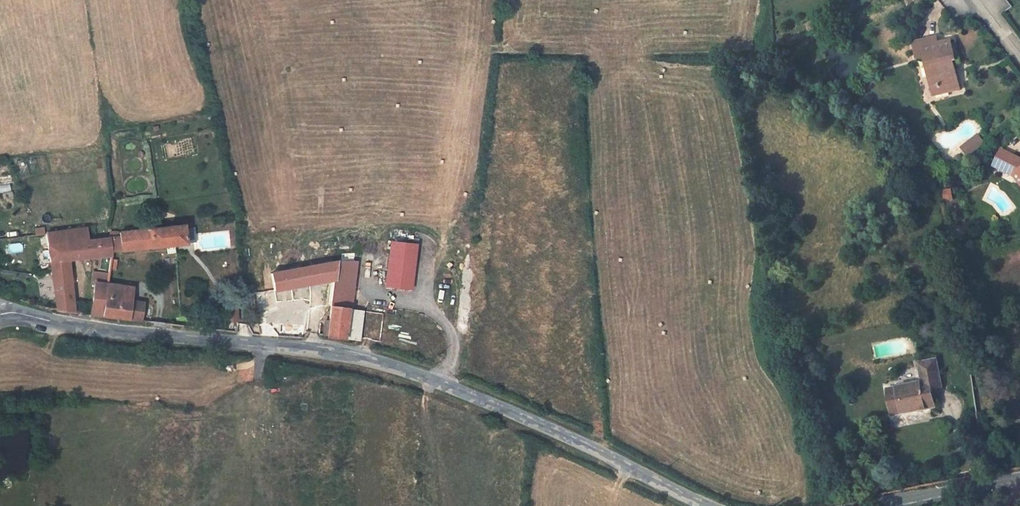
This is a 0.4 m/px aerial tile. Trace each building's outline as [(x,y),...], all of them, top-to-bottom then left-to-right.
[(938,44),(936,37),(914,43),(917,58),(926,56),(933,87),(943,85),(947,88),(948,91),(959,89),(954,67),(950,68),(949,62),(952,61),(955,60),(951,41),(938,44)] [(947,88),(943,85),(933,87),(935,95),(948,91),(947,88)] [(985,143),(978,135),(966,144),(969,149),(965,153),(966,154),(968,153),(969,155),(985,143)] [(1001,150),(1000,153),(999,153),(996,159),(994,164),(993,165),(1001,169),(1003,164),(1017,172),(1019,175),(1019,160),(1001,150)] [(1003,164),(1001,169),(1013,175),(1019,183),(1019,175),(1017,172),(1003,164)] [(952,199),(951,189),(943,190),(945,200),(952,199)] [(83,257),(100,256),(98,272),(101,272),(103,272),(102,283),(95,282),(91,314),(102,316),(129,319),(132,301),(123,300),(125,286),(106,283),(108,269),(116,270),(117,259),(110,258),(111,254),(110,252),(121,250),(149,247),(165,245),(175,244),(186,243),(183,225),(148,229),(119,232),(119,236),(117,236),(109,238),(87,240),(86,228),(65,231),(46,233),(50,262),(55,296),(72,298),(68,258),(68,255),(83,253),(83,257)] [(415,244),(391,241),(386,286),(410,289),(415,244)] [(44,242),(29,244),(29,251),(45,250),(44,242)] [(175,244),(165,245),(166,253),(176,252),(175,244)] [(352,299),(356,261),(348,260),(338,261),(336,279),(334,279),(332,297),(349,299),(352,299)] [(338,261),(271,273),(273,290),(334,279),(336,279),(338,261)] [(134,287),(125,286),(123,300),(132,301),(134,287)] [(72,298),(55,296),(58,310),(73,312),(72,298)] [(144,302),(132,301),(129,319),(130,319),(142,321),(144,302)] [(359,341),(363,310),(348,308),(344,338),(359,341)] [(274,336),(272,320),(257,319),(260,335),(274,336)] [(932,381),(922,383),(887,389),(893,416),(935,408),(931,389),(942,387),(937,359),(928,361),(932,381)] [(932,381),(928,361),(918,363),(922,383),(932,381)]
